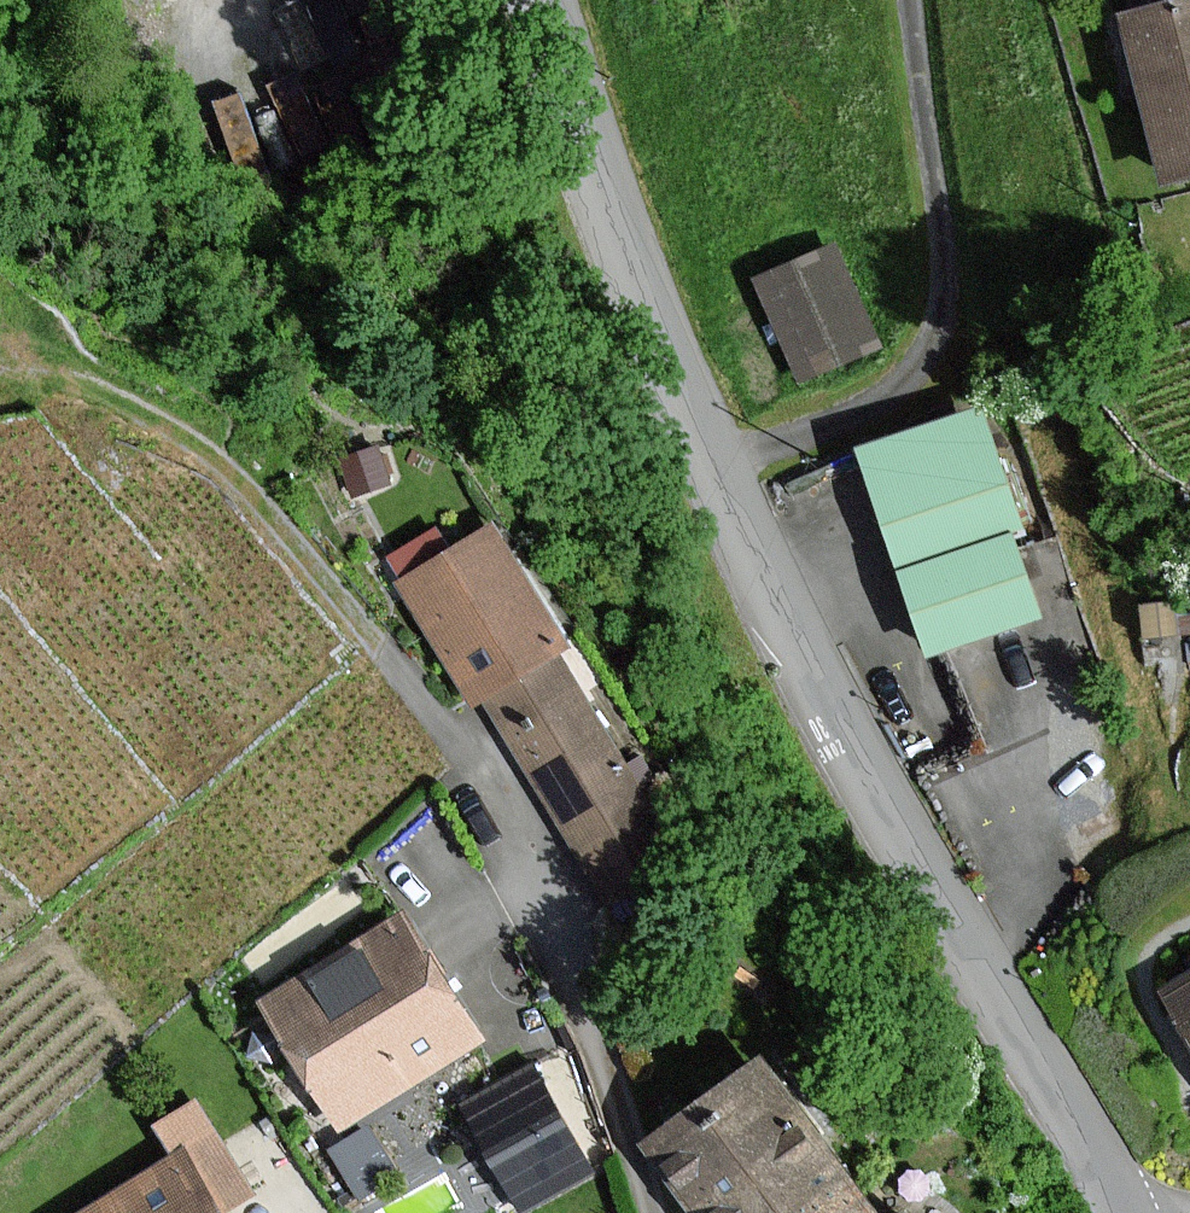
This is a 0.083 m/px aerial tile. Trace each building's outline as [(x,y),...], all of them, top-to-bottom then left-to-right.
[(1122,12),(1169,187),(1189,181),(1189,0),(1168,0),(1122,12)] [(847,248),(756,288),(799,387),(890,347),(847,248)] [(988,409),(865,445),(901,564),(1024,527),(988,409)] [(572,649),(493,519),(452,544),(443,529),(393,560),(486,712),(498,704),(615,904),(686,864),(563,654),(572,649)] [(1020,536),(909,569),(933,650),(1044,618),(1020,536)] [(408,915),(272,999),(348,1123),(485,1039),(408,915)] [(1157,986),(1189,1039),(1189,965),(1157,986)] [(655,1138),(709,1212),(737,1212),(836,1143),(772,1054),(655,1138)] [(545,1073),(472,1108),(519,1205),(591,1170),(545,1073)] [(836,1143),(737,1212),(886,1212),(836,1143)] [(188,1155),(87,1212),(221,1212),(188,1155)] [(920,1203),(906,1212),(927,1212),(920,1203)]
